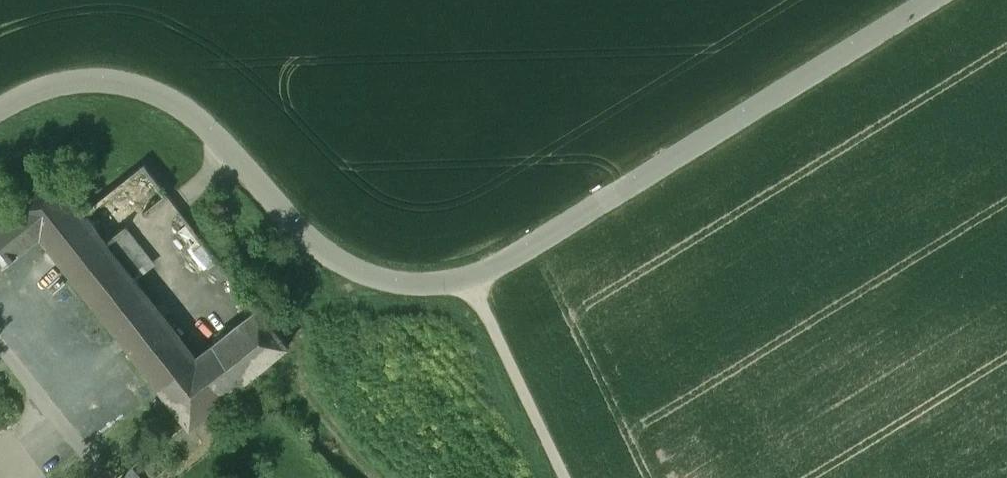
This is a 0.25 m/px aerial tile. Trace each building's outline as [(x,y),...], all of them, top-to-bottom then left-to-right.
[(147,169),(89,213),(113,244),(170,200),(147,169)] [(204,365),(113,244),(89,213),(64,182),(0,233),(0,273),(43,239),(198,432),(292,347),(264,315),(204,365)]
